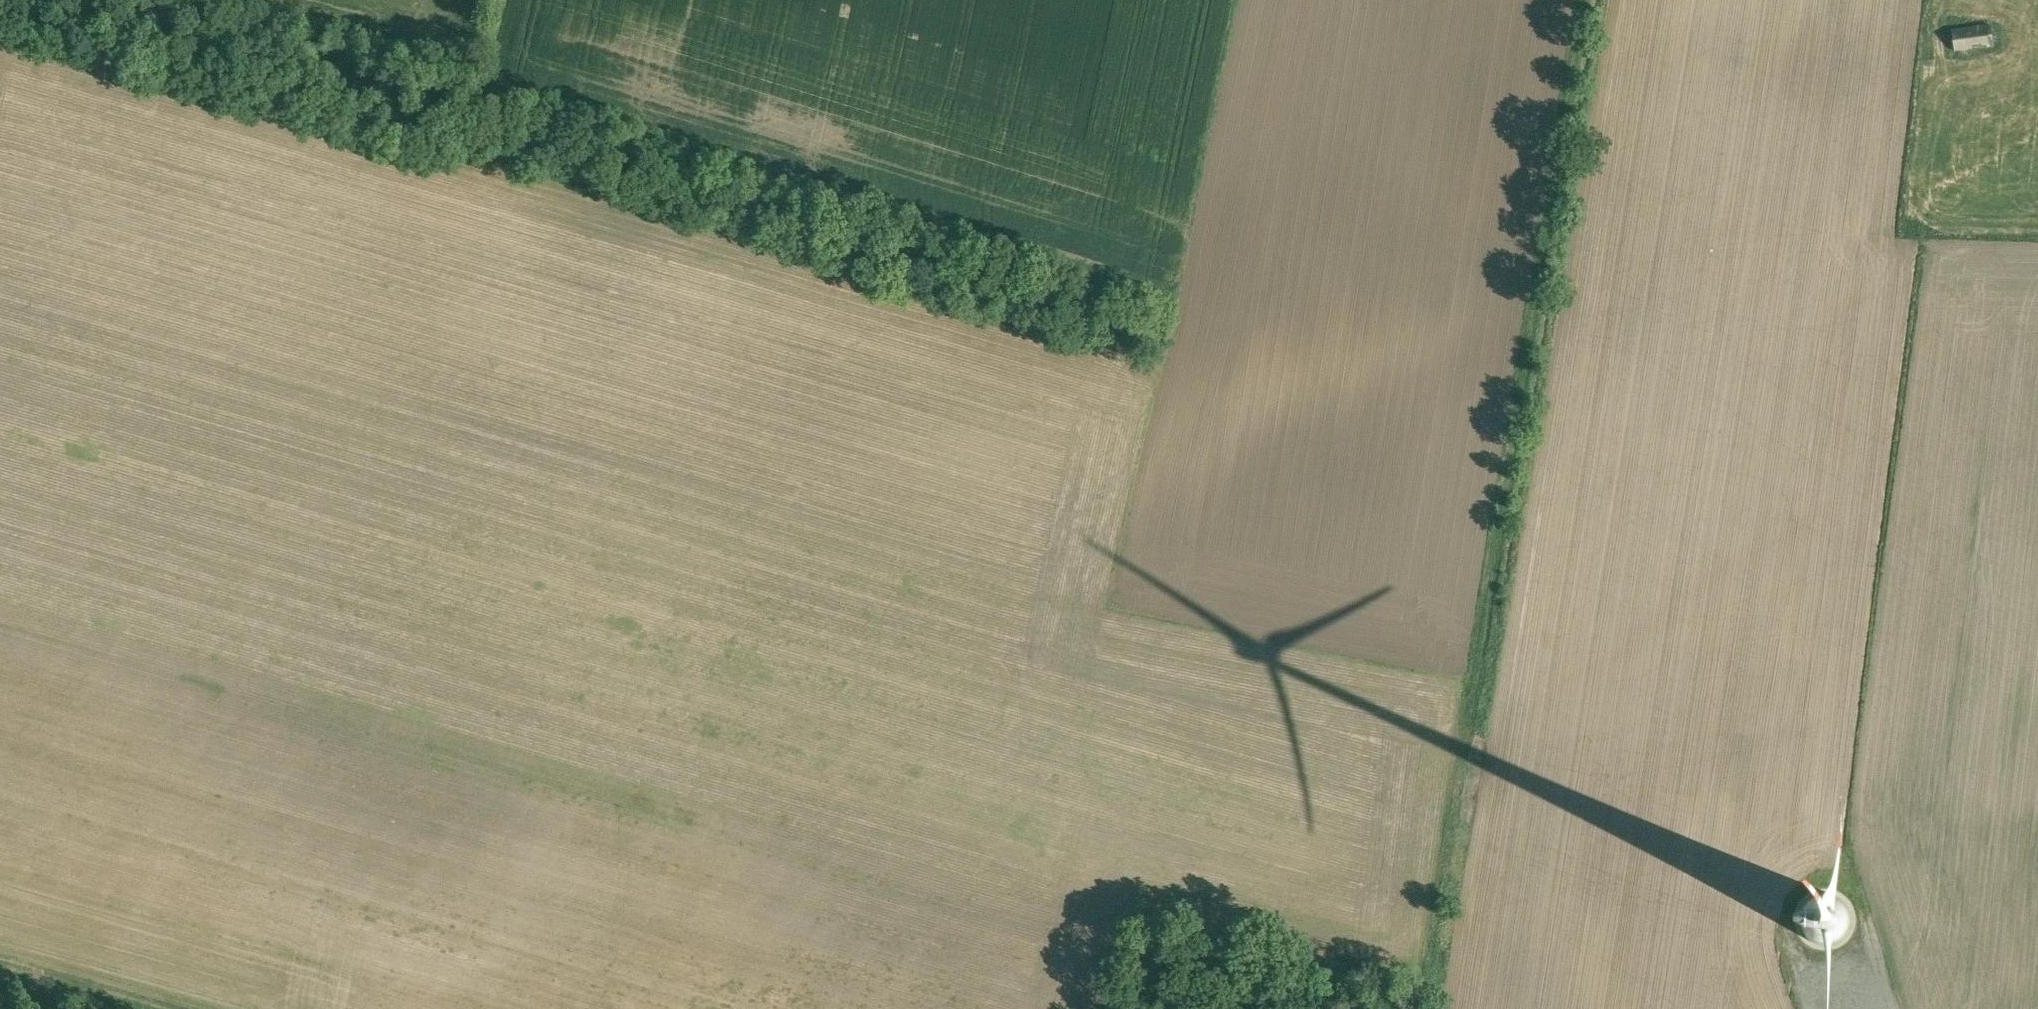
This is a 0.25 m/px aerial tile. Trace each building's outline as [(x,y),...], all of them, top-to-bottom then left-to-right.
[(1962,49),(1997,47),(1997,37),(1961,39),(1962,49)]
